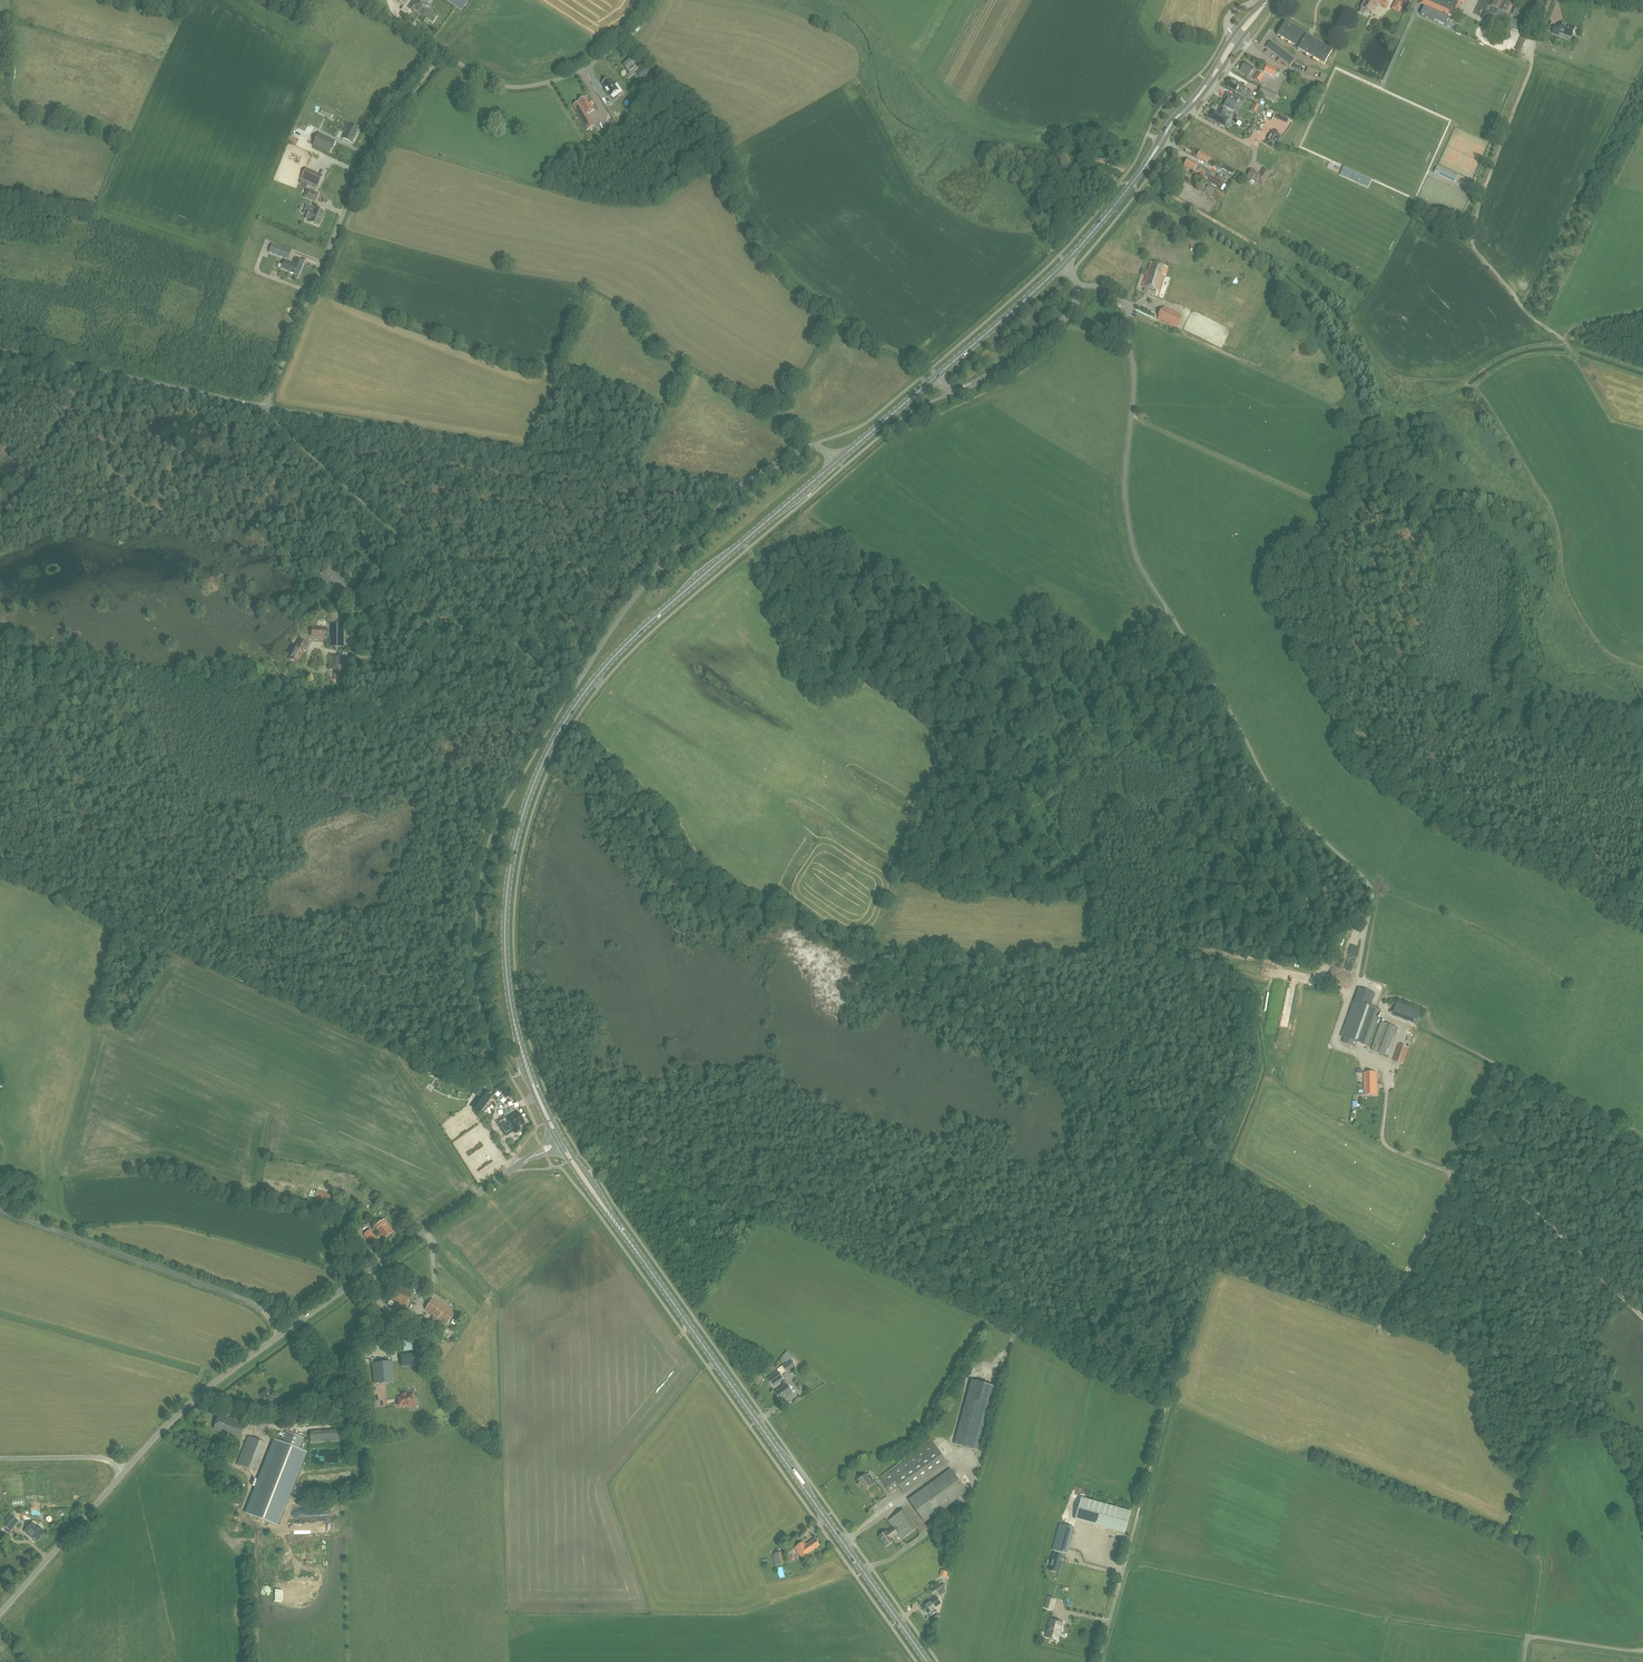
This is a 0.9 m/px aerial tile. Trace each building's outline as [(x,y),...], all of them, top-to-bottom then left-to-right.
[(425,14),(424,15),(433,22),(438,15),(428,9),(424,7),(429,0),(414,0),(409,8),(414,11),(415,10),(420,13),(421,12),(425,14)] [(461,12),(469,0),(444,0),(461,12)] [(1375,0),(1366,0),(1364,3),(1363,3),(1360,8),(1361,8),(1359,12),(1363,14),(1366,10),(1372,14),(1378,3),(1378,2),(1375,0)] [(1398,0),(1397,0),(1392,9),(1401,13),(1399,12),(1403,3),(1406,4),(1398,0)] [(1464,0),(1420,0),(1418,3),(1423,5),(1424,4),(1432,7),(1431,10),(1425,7),(1421,15),(1446,26),(1449,18),(1443,15),(1445,13),(1453,17),(1456,10),(1457,11),(1461,3),(1462,4),(1464,0)] [(1508,13),(1514,0),(1493,0),(1491,5),(1494,7),(1491,12),(1485,13),(1482,19),(1486,24),(1492,23),(1494,19),(1507,25),(1507,26),(1523,33),(1527,26),(1510,18),(1512,15),(1508,13)] [(1535,15),(1524,10),(1516,6),(1512,14),(1531,23),(1535,15)] [(1311,37),(1285,21),(1284,23),(1283,22),(1280,27),(1281,28),(1277,35),(1298,48),(1297,50),(1324,65),(1328,58),(1329,59),(1332,54),(1331,53),(1332,52),(1310,39),(1311,37)] [(1575,27),(1570,25),(1562,22),(1560,28),(1555,26),(1553,33),(1559,35),(1560,32),(1572,37),(1575,27)] [(1524,38),(1521,37),(1516,49),(1519,50),(1524,38)] [(1290,65),(1294,59),(1270,41),(1266,47),(1290,65)] [(1348,63),(1341,58),(1339,61),(1346,66),(1348,63)] [(634,72),(637,68),(630,60),(624,66),(629,72),(626,74),(629,77),(634,73),(634,72)] [(1240,70),(1248,76),(1254,68),(1246,62),(1240,70)] [(641,79),(650,70),(645,65),(636,74),(641,79)] [(1259,72),(1254,78),(1260,82),(1264,76),(1259,72)] [(656,84),(648,75),(644,78),(653,87),(656,84)] [(616,93),(621,89),(617,83),(615,85),(611,79),(603,84),(606,89),(605,89),(605,90),(606,90),(608,93),(609,93),(613,99),(618,96),(616,93)] [(1229,83),(1227,86),(1228,86),(1227,87),(1235,92),(1241,95),(1244,91),(1245,88),(1240,84),(1232,79),(1229,84),(1229,83)] [(1262,87),(1259,93),(1269,97),(1274,100),(1277,94),(1272,91),(1262,87)] [(1244,91),(1241,95),(1244,97),(1248,100),(1251,95),(1247,93),(1244,91)] [(1227,92),(1223,99),(1227,101),(1224,106),(1229,109),(1233,111),(1235,106),(1239,99),(1232,95),(1227,92)] [(576,110),(588,130),(594,126),(587,114),(594,110),(592,106),(594,105),(591,100),(589,101),(587,98),(578,103),(581,108),(576,110)] [(1264,108),(1260,106),(1255,103),(1251,110),(1256,113),(1261,115),(1264,108)] [(1218,113),(1214,111),(1210,118),(1220,124),(1220,125),(1222,126),(1224,126),(1225,126),(1229,119),(1224,116),(1227,111),(1221,108),(1218,113)] [(333,115),(322,110),(321,114),(331,119),(333,115)] [(346,132),(343,138),(351,142),(358,128),(347,123),(343,131),(346,132)] [(1266,144),(1274,148),(1280,135),(1272,131),(1266,144)] [(329,153),(335,141),(318,132),(312,145),(329,153)] [(1206,162),(1209,156),(1201,152),(1198,157),(1206,162)] [(1194,171),(1198,164),(1188,159),(1184,166),(1194,171)] [(1211,172),(1207,169),(1198,164),(1194,171),(1204,176),(1208,178),(1211,172)] [(1233,174),(1235,171),(1224,165),(1222,169),(1233,174)] [(1251,170),(1248,176),(1262,185),(1270,171),(1265,167),(1260,175),(1251,170)] [(306,169),(302,168),(297,178),(301,179),(299,182),(307,186),(309,183),(316,187),(321,177),(306,169)] [(1343,168),(1340,174),(1368,187),(1371,180),(1343,168)] [(1437,168),(1435,173),(1455,182),(1457,177),(1437,168)] [(1218,175),(1216,179),(1211,176),(1209,181),(1218,186),(1222,178),(1218,175)] [(1210,196),(1214,192),(1215,190),(1208,186),(1204,192),(1210,196)] [(304,197),(315,201),(318,194),(307,189),(304,197)] [(1219,194),(1215,190),(1211,196),(1215,199),(1219,194)] [(307,215),(307,216),(306,218),(310,220),(310,222),(318,225),(324,212),(315,208),(307,205),(303,213),(307,215)] [(288,260),(292,250),(272,243),(268,252),(288,260)] [(281,268),(290,272),(298,276),(304,261),(296,258),(293,263),(285,260),(281,268)] [(1151,262),(1143,287),(1159,291),(1163,275),(1165,275),(1168,267),(1151,262)] [(263,302),(258,314),(275,320),(280,308),(263,302)] [(1164,306),(1158,319),(1176,328),(1182,315),(1164,306)] [(343,623),(331,623),(331,646),(335,646),(343,646),(343,623)] [(312,628),(311,636),(324,636),(325,629),(312,628)] [(296,663),(307,643),(300,639),(289,659),(296,663)] [(340,657),(335,656),(334,669),(335,669),(335,673),(334,673),(334,679),(343,679),(343,674),(342,674),(343,670),(346,670),(346,660),(343,659),(343,658),(340,658),(340,657)] [(1355,1046),(1357,1041),(1368,1045),(1380,1010),(1370,1006),(1374,994),(1375,994),(1359,988),(1354,1001),(1354,1000),(1342,1036),(1344,1037),(1343,1042),(1355,1046)] [(1421,1011),(1397,1002),(1393,1015),(1416,1023),(1421,1011)] [(1389,1056),(1398,1028),(1381,1022),(1371,1050),(1389,1056)] [(1394,1060),(1403,1064),(1409,1048),(1399,1045),(1394,1060)] [(1364,1072),(1364,1095),(1377,1094),(1377,1072),(1364,1072)] [(482,1090),(474,1102),(476,1104),(475,1105),(477,1107),(478,1105),(480,1107),(489,1095),(485,1092),(486,1091),(483,1089),(482,1090)] [(505,1118),(497,1123),(506,1136),(513,1132),(514,1133),(521,1129),(519,1126),(524,1123),(517,1112),(506,1119),(505,1118)] [(318,1191),(316,1197),(315,1200),(328,1205),(331,1196),(318,1191)] [(383,1239),(393,1232),(384,1219),(374,1226),(383,1239)] [(379,1243),(376,1238),(370,1229),(364,1234),(373,1247),(379,1243)] [(413,1293),(409,1291),(397,1286),(391,1298),(407,1305),(413,1293)] [(447,1325),(455,1313),(433,1298),(425,1310),(433,1315),(432,1318),(436,1321),(438,1319),(447,1325)] [(398,1325),(397,1314),(378,1316),(379,1328),(398,1325)] [(405,1327),(425,1325),(424,1316),(404,1319),(405,1327)] [(450,1334),(447,1328),(432,1336),(435,1342),(450,1334)] [(795,1365),(791,1360),(782,1366),(786,1371),(795,1365)] [(394,1381),(391,1362),(373,1363),(375,1383),(394,1381)] [(778,1370),(767,1378),(773,1386),(784,1378),(778,1370)] [(996,1386),(971,1380),(954,1444),(979,1450),(996,1386)] [(786,1383),(780,1388),(787,1397),(793,1393),(786,1383)] [(787,1397),(780,1388),(774,1392),(781,1401),(787,1397)] [(267,1389),(260,1394),(261,1396),(261,1397),(262,1398),(263,1398),(267,1404),(274,1399),(273,1398),(278,1395),(274,1389),(269,1393),(267,1389)] [(414,1405),(413,1394),(402,1395),(402,1396),(397,1397),(398,1405),(403,1405),(403,1406),(414,1405)] [(214,1429),(240,1439),(246,1425),(219,1415),(214,1429)] [(339,1441),(338,1429),(310,1431),(311,1443),(339,1441)] [(285,1434),(283,1433),(282,1436),(284,1437),(281,1442),(274,1439),(260,1473),(261,1473),(246,1513),(277,1525),(306,1452),(299,1449),(303,1438),(286,1431),(285,1434)] [(266,1443),(248,1436),(237,1464),(254,1471),(266,1443)] [(948,1463),(932,1442),(880,1479),(891,1493),(900,1487),(905,1494),(909,1491),(948,1463)] [(331,1446),(313,1450),(315,1458),(318,1457),(319,1462),(325,1460),(324,1457),(320,1458),(319,1454),(327,1452),(327,1451),(332,1450),(331,1446)] [(967,1492),(951,1469),(909,1500),(925,1522),(967,1492)] [(866,1475),(863,1477),(858,1480),(859,1481),(858,1482),(858,1483),(859,1484),(859,1485),(860,1485),(861,1484),(865,1490),(873,1484),(871,1482),(874,1479),(870,1473),(866,1476),(866,1475)] [(1076,1520),(1125,1532),(1131,1510),(1081,1498),(1076,1520)] [(902,1539),(917,1528),(904,1509),(889,1520),(902,1539)] [(11,1532),(20,1521),(10,1513),(2,1524),(11,1532)] [(38,1540),(40,1541),(43,1536),(42,1535),(45,1532),(38,1525),(37,1526),(32,1522),(24,1531),(31,1537),(32,1536),(38,1540)] [(1063,1553),(1067,1553),(1074,1527),(1060,1524),(1053,1550),(1055,1550),(1063,1553)] [(891,1538),(898,1533),(894,1528),(888,1532),(887,1531),(880,1536),(886,1546),(893,1541),(891,1538)] [(802,1558),(820,1545),(816,1539),(807,1545),(804,1541),(795,1547),(802,1558)] [(1059,1572),(1064,1557),(1062,1557),(1063,1553),(1055,1550),(1054,1555),(1053,1554),(1049,1570),(1056,1572),(1059,1572)] [(775,1565),(788,1563),(785,1551),(773,1554),(775,1565)] [(945,1586),(943,1583),(934,1589),(936,1592),(945,1586)] [(927,1614),(935,1608),(935,1607),(941,1603),(937,1597),(930,1602),(930,1601),(922,1607),(927,1614)] [(1056,1599),(1047,1597),(1045,1608),(1053,1610),(1056,1599)] [(269,1605),(262,1606),(263,1614),(270,1613),(269,1605)] [(1059,1640),(1063,1622),(1050,1619),(1046,1637),(1059,1640)]
